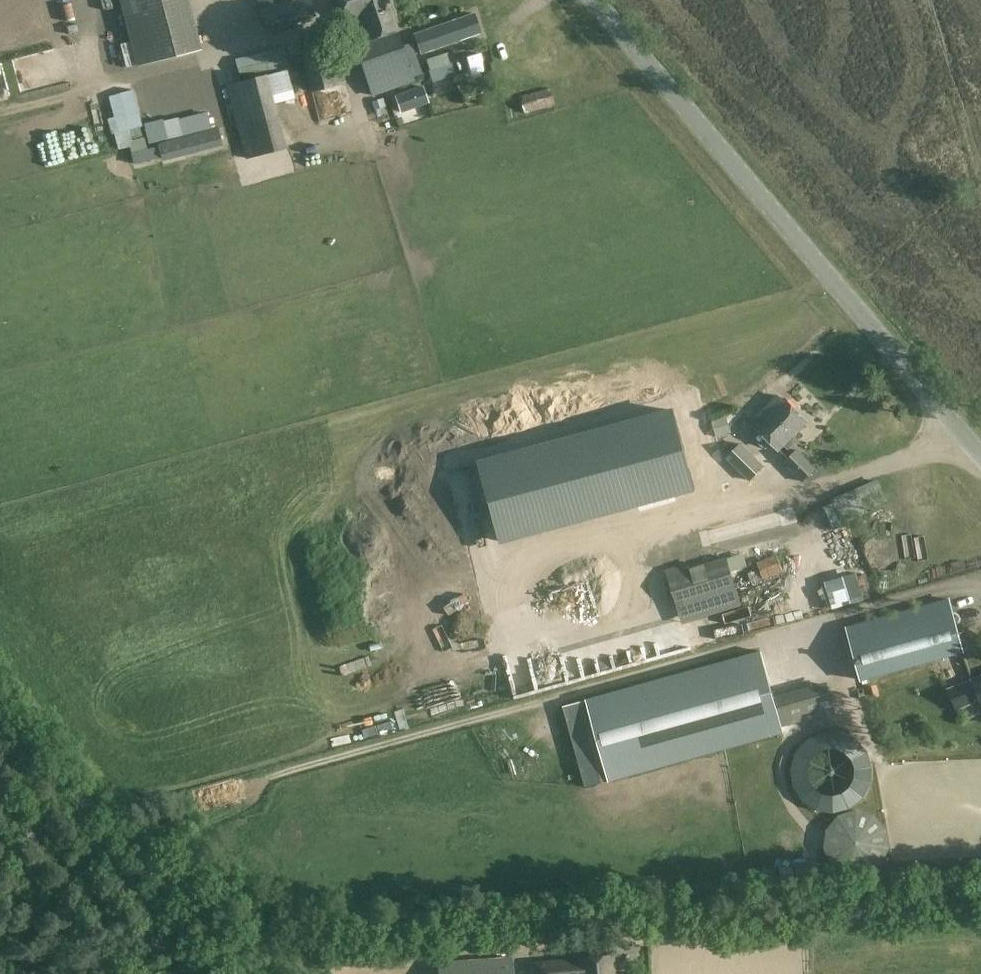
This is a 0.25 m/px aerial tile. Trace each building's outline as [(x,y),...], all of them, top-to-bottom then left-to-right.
[(182,0),(120,0),(137,66),(195,51),(182,0)] [(260,11),(267,32),(315,15),(310,0),(292,0),(260,11)] [(361,17),(368,39),(399,28),(389,0),(339,0),(346,22),(361,17)] [(470,38),(463,17),(413,34),(420,55),(470,38)] [(75,46),(91,44),(90,30),(73,32),(75,46)] [(372,96),(415,81),(414,76),(421,73),(411,43),(403,46),(398,32),(355,47),(372,96)] [(283,47),(234,59),(240,80),(289,68),(283,47)] [(324,48),(301,54),(311,92),(334,87),(324,48)] [(280,148),(260,76),(226,85),(246,158),(280,148)] [(101,84),(116,134),(134,128),(131,116),(137,114),(126,77),(101,84)] [(524,114),(554,105),(548,82),(539,84),(541,90),(519,96),(524,114)] [(402,113),(429,104),(423,85),(395,94),(402,113)] [(202,97),(139,113),(143,130),(152,128),(156,143),(210,129),(202,97)] [(158,143),(162,161),(223,146),(218,128),(158,143)] [(125,138),(127,151),(154,148),(153,135),(125,138)] [(758,429),(752,435),(763,447),(770,441),(780,451),(808,422),(786,400),(784,402),(779,397),(758,418),(763,422),(757,428),(758,429)] [(688,411),(498,463),(519,540),(709,488),(688,411)] [(727,459),(751,481),(765,467),(741,444),(727,459)] [(784,463),(804,483),(817,469),(797,449),(784,463)] [(827,486),(836,509),(853,503),(844,479),(827,486)] [(750,500),(735,506),(739,518),(754,512),(750,500)] [(577,552),(606,546),(604,534),(575,540),(577,552)] [(772,543),(741,554),(746,570),(778,559),(772,543)] [(678,608),(737,590),(727,558),(668,576),(678,608)] [(846,627),(861,681),(966,654),(951,597),(846,627)] [(676,615),(678,631),(689,629),(687,614),(676,615)] [(826,687),(776,701),(762,651),(587,700),(609,782),(785,733),(782,725),(832,711),(826,687)] [(980,700),(980,679),(968,684),(967,682),(949,689),(956,709),(980,700)] [(855,768),(868,766),(864,747),(852,749),(855,768)] [(439,973),(512,973),(511,957),(438,961),(439,973)] [(612,957),(577,959),(578,960),(535,963),(536,973),(614,973),(612,957)]
